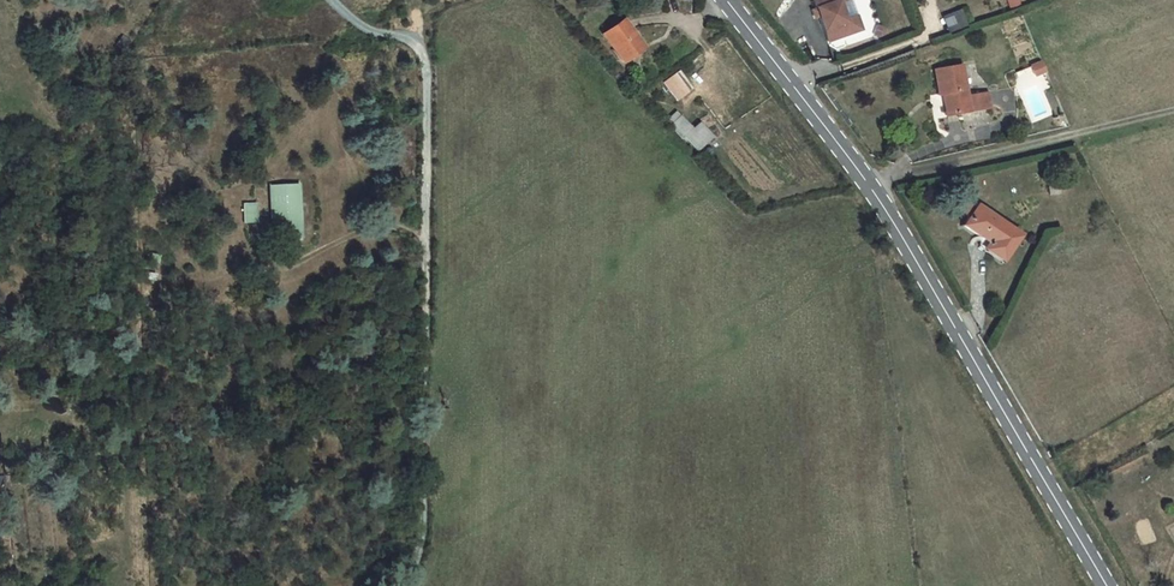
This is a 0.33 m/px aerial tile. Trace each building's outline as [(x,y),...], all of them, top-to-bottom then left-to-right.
[(427,9),(436,5),(433,0),(423,0),(427,9)] [(828,42),(861,30),(856,16),(845,20),(838,3),(846,0),(813,0),(828,42)] [(942,15),(944,29),(963,27),(961,12),(942,15)] [(603,35),(623,62),(642,48),(622,21),(603,35)] [(1029,64),(1032,79),(1045,76),(1041,61),(1029,64)] [(960,66),(934,71),(938,95),(942,94),(945,115),(968,111),(965,97),(960,66)] [(986,93),(971,96),(974,110),(989,107),(986,93)] [(971,96),(965,97),(968,111),(974,110),(971,96)] [(667,120),(671,124),(680,116),(676,112),(667,120)] [(671,124),(669,126),(681,139),(683,137),(692,128),(680,116),(671,124)] [(683,137),(696,151),(712,137),(698,122),(692,128),(683,137)] [(1057,180),(1048,182),(1049,195),(1059,194),(1057,180)] [(274,237),(298,236),(296,186),(272,186),(273,212),(276,212),(276,219),(274,219),(274,237)] [(243,204),(243,222),(257,222),(256,204),(243,204)] [(1017,234),(976,206),(963,225),(982,238),(985,235),(992,240),(989,244),(987,248),(1000,257),(1017,234)] [(1000,257),(987,248),(984,251),(1001,263),(1019,236),(1017,234),(1000,257)] [(985,235),(982,238),(989,244),(992,240),(985,235)] [(151,253),(149,262),(158,264),(160,255),(151,253)] [(157,274),(146,272),(144,279),(156,281),(157,274)]
